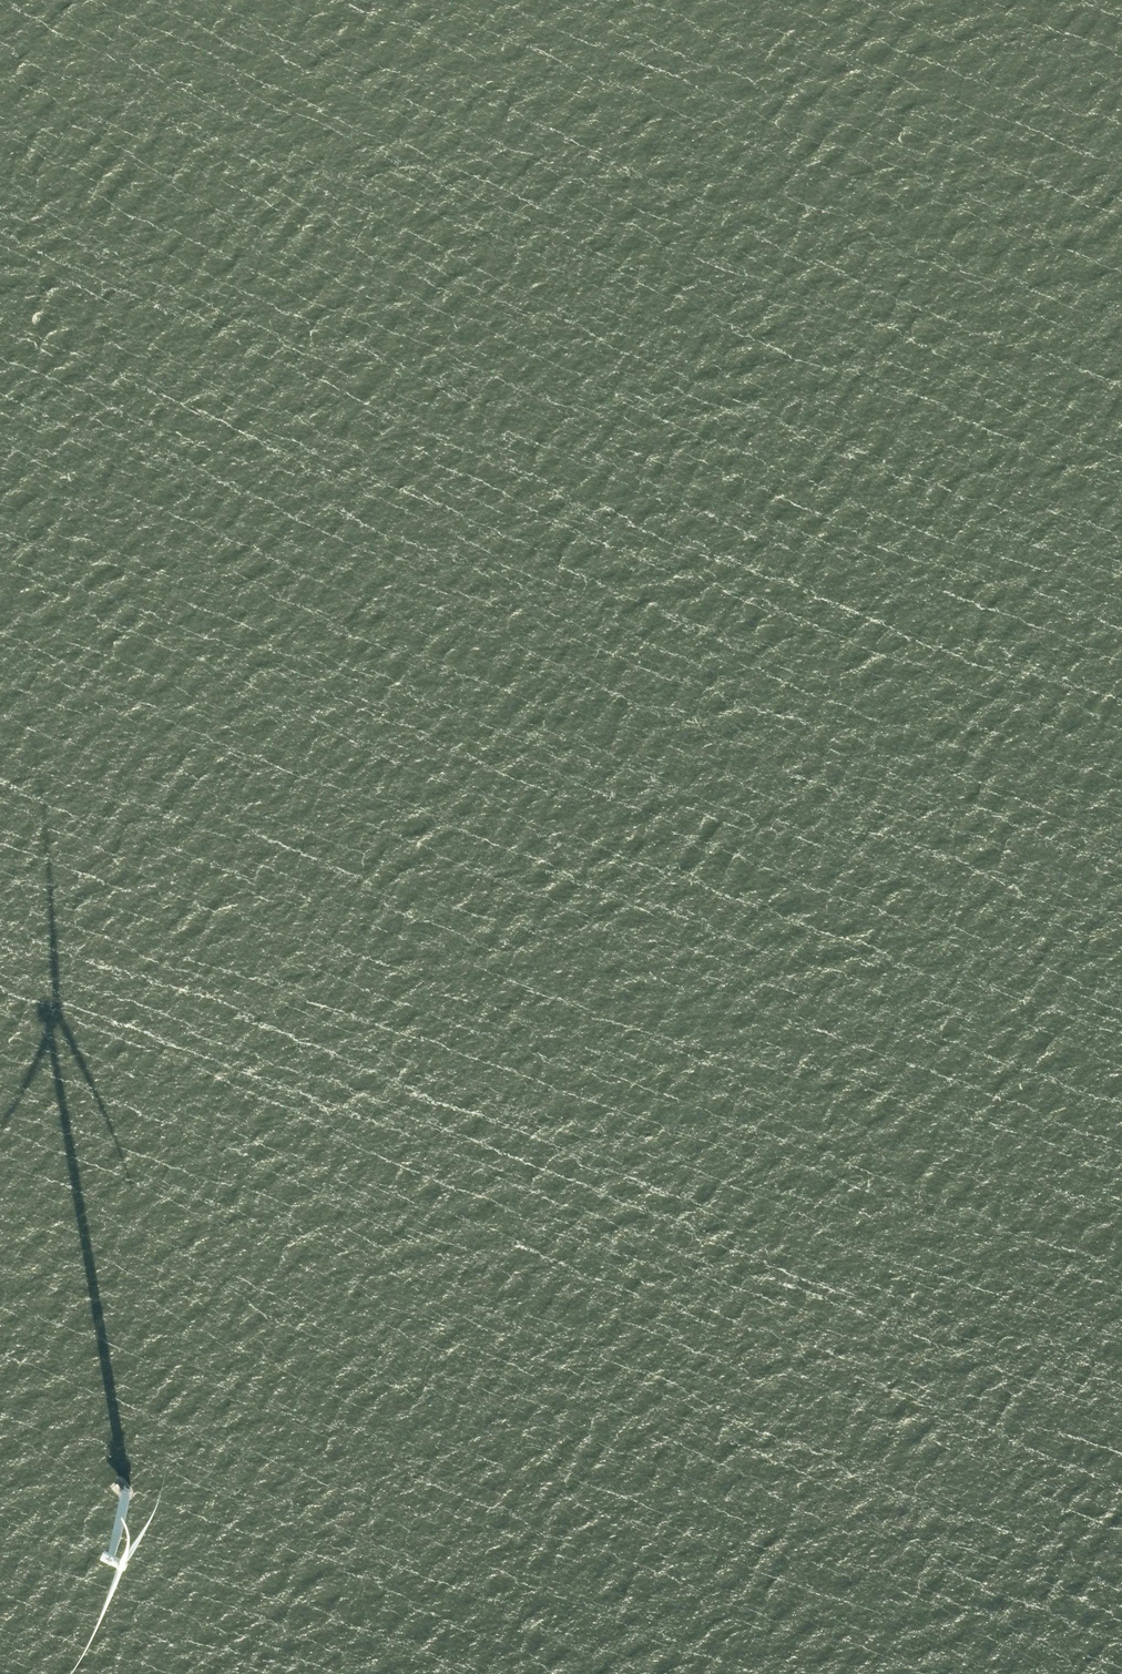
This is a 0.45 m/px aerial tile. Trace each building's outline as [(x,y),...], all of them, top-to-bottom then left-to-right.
[(124,1487),(124,1488),(124,1490),(124,1491),(125,1492),(126,1493),(128,1494),(130,1494),(131,1493),(132,1492),(133,1491),(134,1490),(134,1488),(133,1486),(132,1485),(130,1484),(129,1484),(127,1484),(126,1485),(125,1485),(124,1487)]
